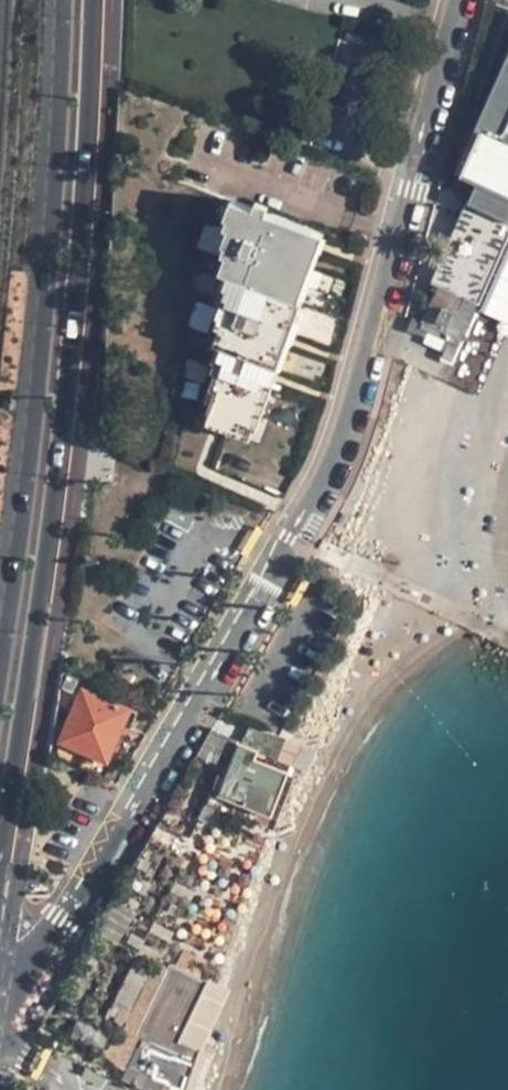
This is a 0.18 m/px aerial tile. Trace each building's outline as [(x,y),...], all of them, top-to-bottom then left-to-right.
[(461,178),(477,185),(507,199),(507,72),(461,178)] [(417,335),(429,340),(432,334),(450,343),(444,356),(452,360),(507,232),(507,199),(477,185),(434,284),(441,287),(424,330),(420,328),(417,335)] [(310,232),(231,198),(224,213),(233,222),(223,241),(233,249),(221,264),(218,289),(226,289),(227,296),(217,316),(225,315),(224,329),(215,338),(213,357),(220,369),(209,388),(214,393),(206,411),(258,426),(286,342),(270,340),(310,232)] [(198,250),(216,253),(221,228),(203,224),(198,250)] [(135,671),(117,663),(113,671),(132,681),(135,676),(133,675),(135,671)] [(57,706),(72,712),(83,687),(86,679),(62,671),(57,706)] [(72,712),(54,754),(105,776),(110,761),(109,760),(129,708),(83,687),(72,712)] [(137,713),(129,708),(109,760),(110,761),(119,765),(136,729),(130,727),(137,713)] [(228,769),(219,794),(271,814),(286,772),(255,759),(257,749),(210,733),(196,757),(228,769)] [(294,765),(303,745),(289,739),(281,760),(294,765)] [(174,966),(141,1036),(172,1050),(168,1061),(189,1077),(194,1063),(227,991),(196,975),(196,976),(174,966)] [(161,1086),(174,1089),(185,1089),(189,1077),(168,1061),(161,1086)]
